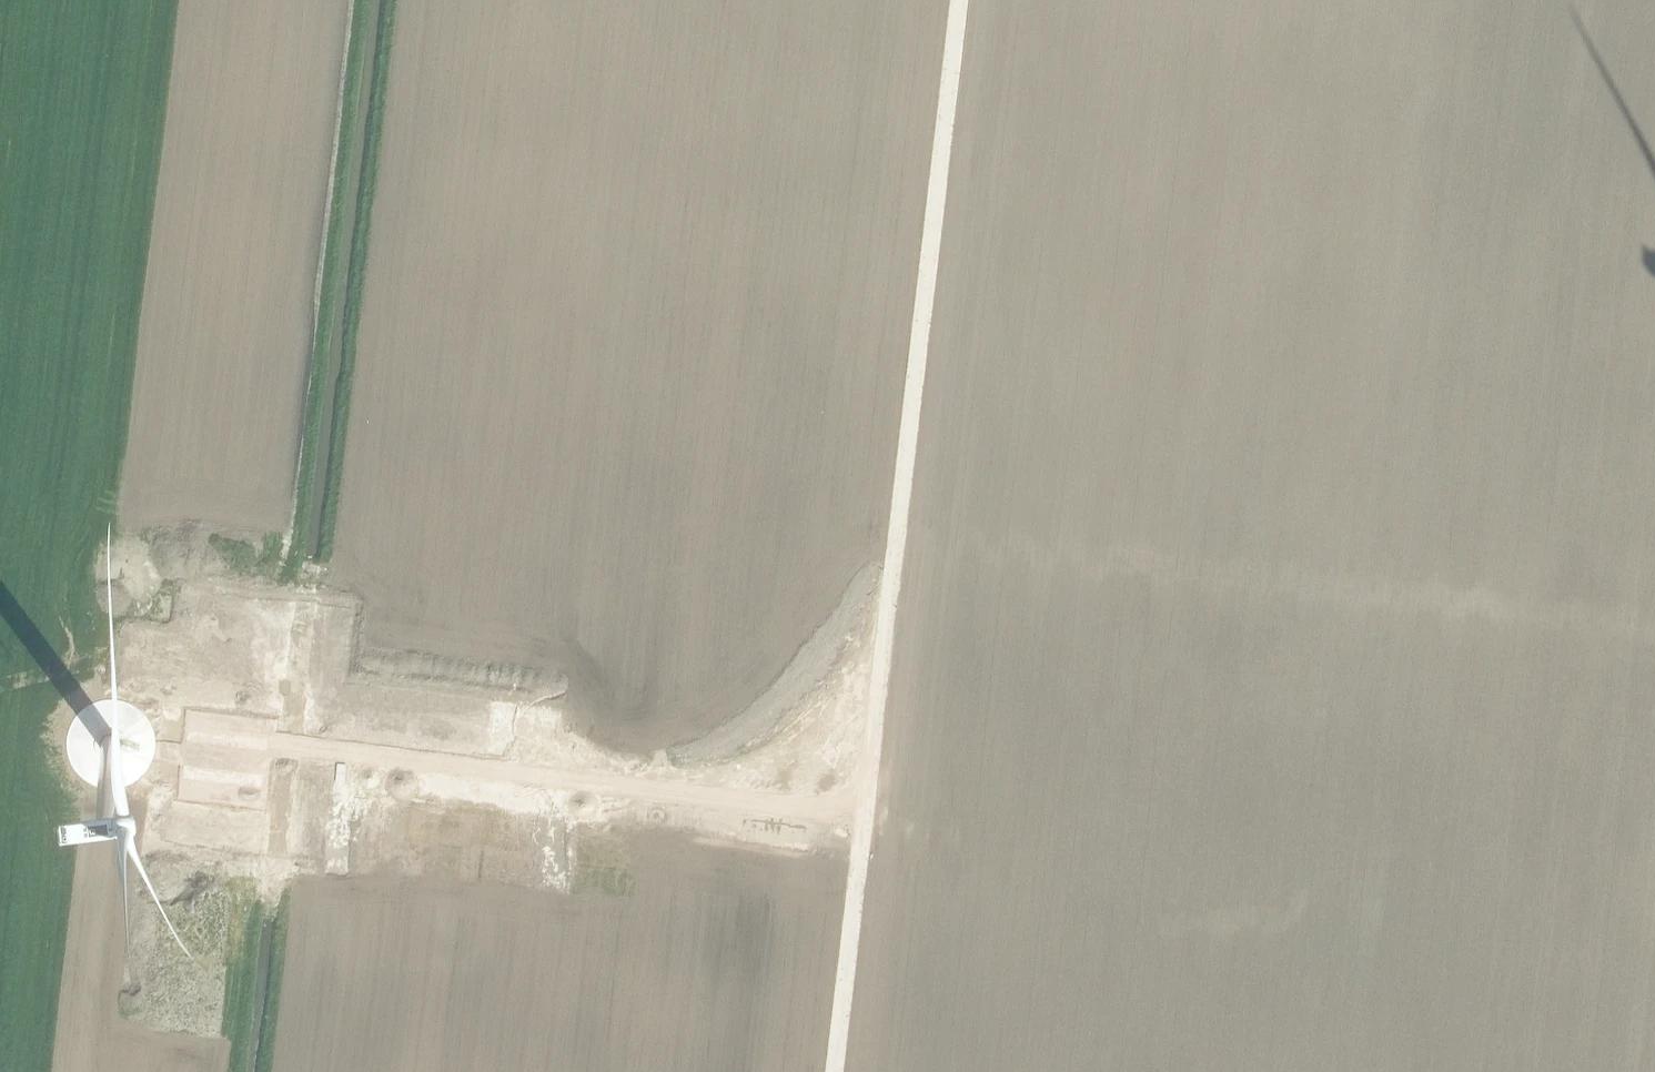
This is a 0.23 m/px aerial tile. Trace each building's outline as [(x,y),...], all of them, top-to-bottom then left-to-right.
[(122,746),(122,745),(122,744),(122,743),(122,742),(122,741),(121,740),(121,739),(120,738),(119,737),(118,736),(117,735),(116,735),(115,734),(114,734),(112,734),(111,734),(110,734),(108,734),(107,735),(106,735),(105,736),(104,737),(103,739),(102,740),(101,741),(101,743),(101,744),(101,745),(101,746),(101,747),(102,749),(102,750),(103,751),(104,752),(105,753),(106,754),(107,754),(108,755),(109,755),(111,755),(112,755),(114,755),(115,755),(116,754),(118,753),(119,752),(120,751),(121,750),(121,749),(122,748),(122,747),(122,746)]
